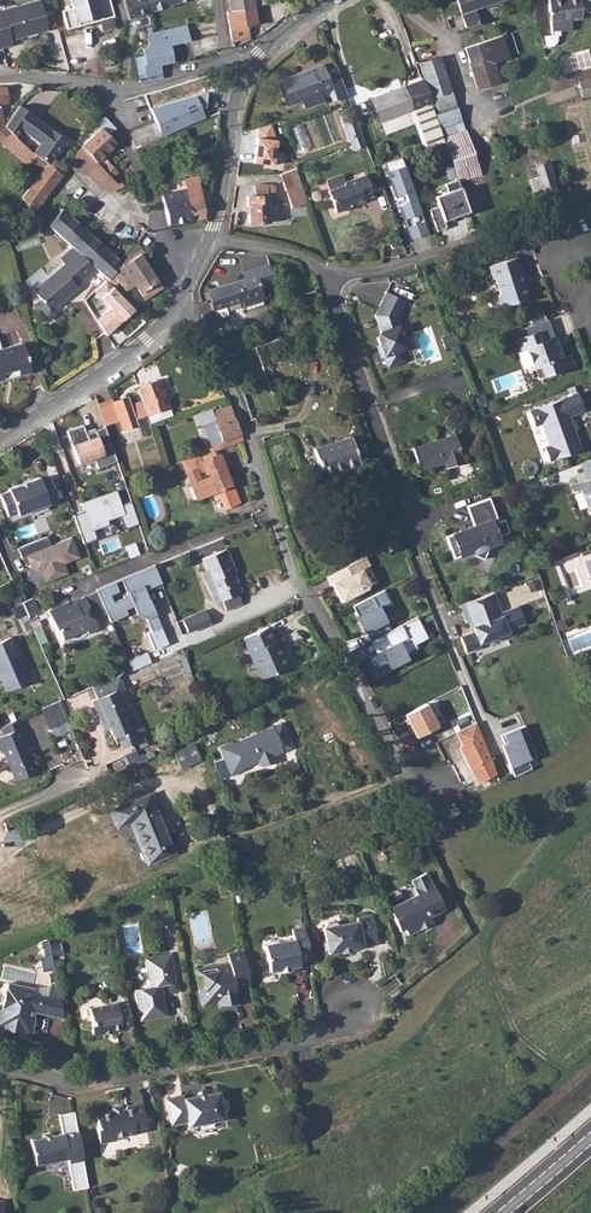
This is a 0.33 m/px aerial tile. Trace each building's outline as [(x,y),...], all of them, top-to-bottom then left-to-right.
[(10,38),(9,33),(16,31),(18,36),(47,28),(39,0),(25,0),(0,7),(0,46),(12,43),(10,38)] [(79,24),(78,19),(100,13),(101,18),(114,15),(110,0),(73,0),(74,6),(63,9),(68,27),(79,24)] [(129,19),(147,13),(143,0),(123,0),(129,19)] [(147,13),(183,0),(143,0),(147,13)] [(230,11),(253,7),(252,0),(228,0),(230,11)] [(464,26),(477,22),(473,8),(489,3),(499,0),(456,0),(464,26)] [(551,30),(552,30),(571,29),(571,19),(580,18),(578,0),(548,0),(551,30)] [(230,11),(226,12),(231,41),(248,38),(247,31),(257,30),(253,7),(230,11)] [(144,76),(145,80),(162,77),(160,70),(180,66),(179,61),(210,54),(203,22),(146,34),(149,46),(142,47),(143,55),(135,57),(139,77),(144,76)] [(500,36),(463,48),(477,89),(498,82),(492,62),(507,57),(500,36)] [(567,73),(590,66),(590,53),(590,48),(563,56),(567,73)] [(441,55),(419,62),(424,78),(432,99),(453,94),(441,55)] [(332,93),(323,70),(321,64),(277,80),(287,106),(320,93),(322,97),(332,93)] [(424,78),(402,85),(412,110),(430,103),(432,99),(424,78)] [(578,82),(581,97),(590,95),(590,79),(578,82)] [(412,110),(402,85),(368,98),(378,123),(412,110)] [(151,108),(158,124),(164,138),(206,119),(197,95),(151,108)] [(430,103),(412,110),(417,124),(426,148),(444,142),(434,114),(430,103)] [(8,120),(3,126),(15,137),(22,131),(38,143),(33,153),(47,164),(49,165),(67,140),(22,106),(8,120)] [(458,106),(434,114),(444,142),(457,180),(458,184),(481,175),(458,106)] [(412,110),(378,123),(382,135),(417,124),(412,110)] [(23,164),(33,153),(15,137),(3,126),(0,111),(0,142),(23,164)] [(131,132),(138,147),(162,136),(155,121),(131,132)] [(81,144),(80,146),(81,146),(95,162),(115,143),(107,135),(99,127),(81,144)] [(95,162),(81,146),(72,155),(93,178),(106,188),(114,181),(95,162)] [(291,159),(288,152),(273,157),(291,208),(306,202),(291,159)] [(401,156),(380,163),(407,239),(427,232),(401,156)] [(538,177),(529,179),(533,191),(542,189),(548,206),(559,202),(546,161),(534,165),(538,177)] [(36,177),(21,197),(29,210),(32,212),(61,174),(56,170),(49,165),(47,164),(36,177)] [(341,184),(326,190),(334,212),(346,208),(347,206),(363,200),(362,199),(372,195),(363,174),(343,182),(341,184)] [(186,189),(162,194),(168,225),(187,220),(192,220),(204,219),(204,216),(201,201),(208,200),(206,191),(202,191),(199,175),(185,178),(186,189)] [(457,180),(428,189),(433,206),(428,209),(436,231),(446,227),(444,220),(469,212),(457,180)] [(253,196),(247,196),(248,223),(275,222),(273,186),(271,183),(253,184),(253,196)] [(62,208),(47,225),(72,248),(95,268),(107,278),(119,265),(121,262),(62,208)] [(63,265),(32,289),(40,299),(33,304),(45,319),(52,314),(49,310),(66,296),(77,288),(75,286),(95,268),(72,248),(59,259),(63,265)] [(107,278),(84,301),(89,310),(99,301),(97,299),(111,285),(117,282),(124,291),(133,285),(142,300),(161,289),(138,252),(119,265),(107,278)] [(516,257),(487,267),(492,281),(495,280),(500,294),(498,299),(500,305),(505,307),(527,299),(518,275),(522,273),(516,257)] [(243,278),(198,292),(200,301),(208,298),(211,309),(241,300),(245,313),(265,307),(262,298),(269,295),(266,284),(273,282),(267,262),(240,271),(243,278)] [(404,301),(386,292),(374,315),(380,332),(379,332),(380,334),(378,337),(376,338),(379,344),(376,345),(380,357),(383,356),(386,365),(389,367),(402,362),(403,359),(401,350),(404,344),(398,326),(399,325),(397,317),(404,301)] [(539,366),(543,376),(572,366),(568,355),(561,358),(553,337),(540,342),(536,332),(516,339),(520,350),(526,348),(534,368),(539,366)] [(29,373),(21,343),(0,349),(0,380),(29,373)] [(158,378),(135,386),(140,400),(145,414),(148,423),(172,415),(158,378)] [(543,448),(548,461),(580,450),(568,416),(583,411),(576,393),(528,411),(533,426),(540,424),(548,446),(543,448)] [(126,395),(111,400),(118,418),(121,429),(136,424),(134,418),(145,414),(140,400),(129,404),(126,395)] [(229,404),(211,411),(214,419),(221,440),(240,433),(229,404)] [(85,424),(67,429),(78,463),(96,458),(99,467),(118,461),(107,425),(87,431),(85,424)] [(462,461),(452,434),(411,447),(419,468),(443,461),(445,466),(462,461)] [(349,435),(312,447),(321,475),(358,463),(349,435)] [(231,485),(218,454),(215,455),(212,450),(211,446),(196,453),(201,464),(184,471),(195,499),(212,493),(214,499),(220,497),(224,507),(239,501),(231,485)] [(575,483),(578,489),(581,491),(586,505),(590,507),(590,509),(590,459),(580,463),(586,479),(575,483)] [(0,493),(0,497),(7,515),(16,512),(18,514),(48,502),(47,500),(57,496),(48,474),(39,478),(38,476),(7,487),(8,489),(0,493)] [(118,490),(82,501),(90,528),(126,516),(118,490)] [(496,536),(508,532),(503,519),(497,521),(488,497),(466,505),(473,525),(468,527),(466,532),(461,530),(445,536),(453,557),(468,552),(482,559),(489,544),(497,541),(496,536)] [(72,536),(24,555),(28,568),(40,572),(44,582),(69,572),(66,564),(81,558),(72,536)] [(201,557),(205,568),(210,580),(232,571),(233,570),(224,548),(201,557)] [(366,554),(323,574),(327,583),(331,581),(370,562),(366,554)] [(380,582),(370,562),(331,581),(341,601),(380,582)] [(163,583),(155,564),(97,590),(111,622),(127,614),(126,609),(134,606),(138,615),(146,618),(151,630),(160,626),(145,590),(163,583)] [(210,580),(204,582),(213,603),(221,600),(236,593),(240,591),(232,571),(210,580)] [(392,606),(384,590),(352,605),(369,640),(391,629),(381,610),(392,606)] [(495,609),(489,593),(459,605),(465,623),(468,622),(470,627),(472,627),(474,631),(460,636),(465,652),(480,647),(479,643),(508,633),(507,629),(524,623),(519,611),(516,612),(514,607),(500,612),(499,608),(495,609)] [(31,597),(20,601),(27,615),(38,611),(31,597)] [(85,628),(86,630),(96,626),(82,597),(71,601),(73,603),(68,605),(66,602),(46,611),(54,630),(57,629),(62,638),(85,628)] [(204,609),(171,623),(177,639),(210,624),(204,609)] [(426,637),(416,617),(391,629),(369,640),(376,652),(370,656),(376,668),(386,663),(390,670),(410,659),(407,652),(415,646),(414,644),(426,637)] [(266,627),(241,638),(249,656),(252,655),(261,678),(286,667),(275,640),(272,641),(266,627)] [(0,641),(0,675),(7,691),(31,681),(11,637),(0,641)] [(117,675),(91,686),(96,698),(90,700),(100,722),(105,720),(116,745),(111,747),(112,751),(135,741),(122,710),(117,698),(125,695),(117,675)] [(434,699),(405,714),(416,738),(445,723),(434,699)] [(57,702),(39,710),(53,739),(71,730),(57,702)] [(0,725),(4,734),(0,735),(0,747),(1,746),(15,780),(36,770),(21,737),(24,736),(16,718),(0,725)] [(295,748),(282,720),(232,743),(231,741),(218,747),(230,775),(243,769),(243,768),(251,764),(251,762),(256,759),(257,762),(258,764),(262,766),(273,761),(275,757),(274,754),(295,748)] [(486,748),(476,722),(456,732),(462,744),(459,746),(478,782),(496,774),(486,748)] [(536,754),(524,725),(501,732),(505,742),(500,744),(514,776),(531,767),(528,759),(536,754)] [(194,742),(174,750),(181,767),(201,759),(194,742)] [(173,852),(149,793),(108,810),(115,827),(128,821),(146,863),(173,852)] [(464,819),(458,822),(462,830),(468,827),(464,819)] [(390,906),(397,923),(402,921),(405,927),(408,934),(432,922),(430,916),(445,909),(431,880),(429,879),(426,872),(412,878),(416,886),(414,887),(418,894),(390,906)] [(172,914),(160,916),(164,937),(176,935),(172,914)] [(328,922),(324,927),(326,940),(324,943),(325,950),(329,952),(341,951),(341,952),(352,950),(352,948),(365,945),(365,944),(378,942),(372,915),(357,917),(357,921),(340,924),(335,921),(328,922)] [(310,960),(304,926),(292,928),(294,938),(265,944),(269,971),(280,969),(280,972),(290,969),(290,967),(299,965),(299,962),(310,960)] [(52,938),(53,954),(62,953),(61,937),(52,938)] [(44,971),(55,969),(50,938),(39,940),(44,971)] [(234,984),(249,981),(243,950),(228,953),(229,963),(215,965),(216,971),(204,973),(206,988),(199,989),(202,1005),(219,1002),(219,1005),(238,1002),(234,984)] [(149,990),(134,993),(138,1015),(143,1019),(166,1015),(163,998),(159,996),(158,989),(176,986),(170,957),(155,959),(156,962),(144,964),(149,990)] [(47,997),(32,994),(32,989),(5,983),(0,1008),(0,1028),(29,1034),(32,1017),(27,1016),(28,1010),(62,1017),(59,999),(47,997)] [(131,1024),(127,1002),(116,1003),(115,1001),(88,1006),(90,1020),(89,1023),(90,1032),(94,1034),(120,1029),(120,1026),(131,1024)] [(179,1077),(168,1080),(171,1095),(182,1093),(179,1077)] [(182,1095),(165,1099),(170,1126),(187,1122),(188,1127),(199,1125),(200,1127),(204,1130),(210,1129),(213,1125),(213,1123),(223,1121),(222,1113),(226,1112),(228,1109),(226,1101),(223,1099),(219,1099),(218,1092),(183,1098),(182,1095)] [(96,1123),(94,1126),(97,1140),(101,1142),(110,1141),(113,1137),(146,1131),(140,1102),(126,1105),(122,1110),(112,1112),(112,1109),(94,1113),(96,1123)] [(29,1137),(76,1129),(75,1122),(28,1131),(29,1137)] [(81,1160),(76,1133),(62,1135),(62,1133),(28,1140),(32,1165),(65,1159),(66,1163),(81,1160)]
